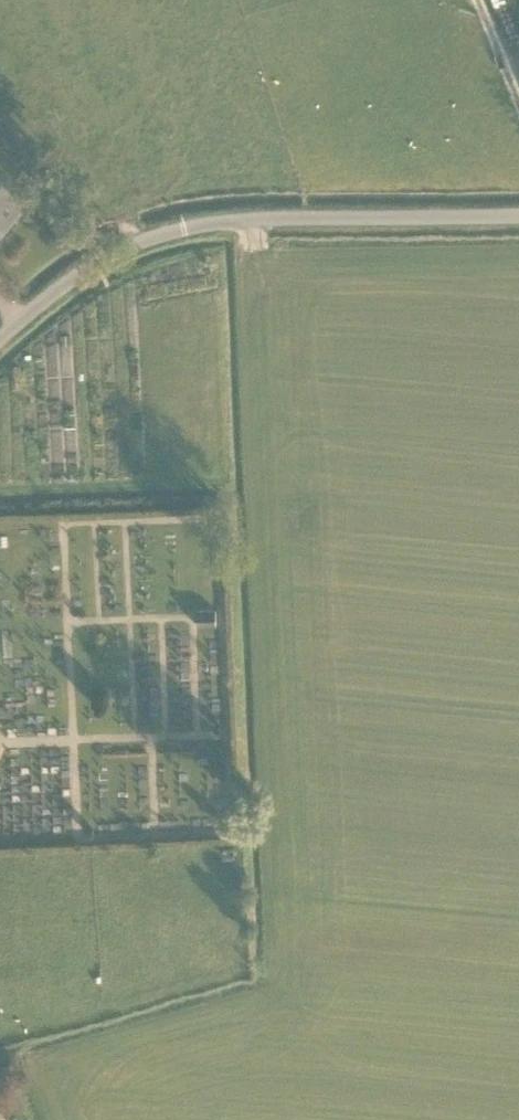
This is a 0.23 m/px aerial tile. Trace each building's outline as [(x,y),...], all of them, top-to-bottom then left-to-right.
[(15,218),(11,213),(22,204),(0,180),(0,181),(0,231),(15,218)]
